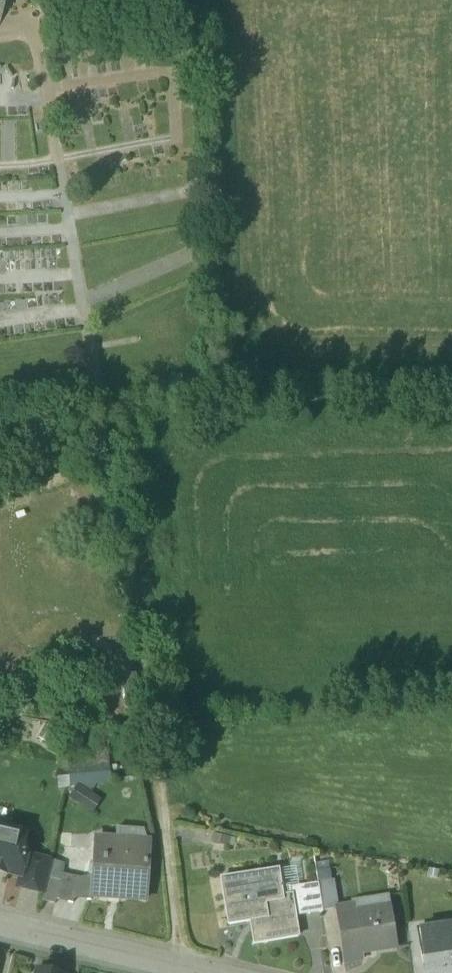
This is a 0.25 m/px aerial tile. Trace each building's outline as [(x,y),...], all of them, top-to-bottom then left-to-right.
[(4,31),(13,0),(0,0),(0,30),(4,31)] [(137,684),(124,686),(127,706),(140,704),(137,684)] [(74,772),(75,786),(112,783),(110,769),(74,772)] [(93,815),(102,803),(82,789),(74,801),(93,815)] [(0,826),(0,872),(20,877),(21,877),(27,855),(23,848),(26,833),(0,826)] [(118,830),(117,841),(145,843),(146,832),(118,830)] [(117,841),(95,839),(92,875),(91,895),(125,896),(145,898),(149,843),(117,841)] [(51,862),(27,856),(27,855),(21,877),(20,877),(18,887),(44,893),(48,877),(51,862)] [(329,869),(316,871),(318,883),(331,881),(329,869)] [(276,875),(249,879),(249,875),(220,879),(228,925),(249,921),(253,944),(298,936),(295,916),(291,896),(289,897),(282,898),(278,870),(275,871),(276,875)] [(79,877),(62,874),(60,880),(56,899),(73,903),(74,898),(79,877)] [(92,875),(79,877),(74,898),(91,899),(91,895),(92,875)] [(60,880),(48,877),(44,893),(43,899),(55,902),(56,899),(60,880)] [(331,881),(318,883),(322,911),(335,909),(338,908),(334,881),(331,881)] [(318,883),(288,888),(289,897),(291,896),(295,916),(322,911),(318,883)] [(390,906),(356,911),(354,906),(338,908),(335,909),(343,961),(363,958),(362,952),(396,947),(390,906)] [(334,914),(325,915),(329,954),(338,953),(334,914)] [(418,929),(424,972),(451,972),(451,924),(418,929)]
